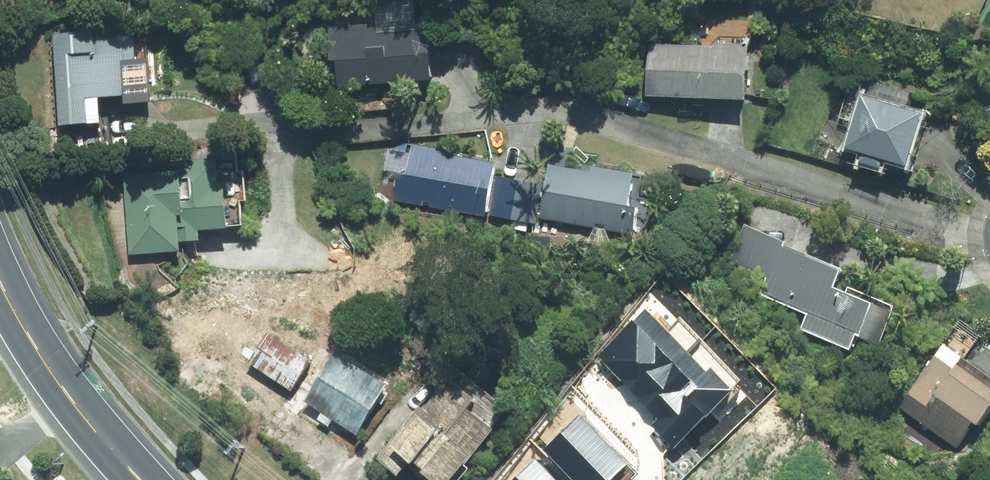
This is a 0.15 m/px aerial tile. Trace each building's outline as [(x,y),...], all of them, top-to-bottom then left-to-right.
[(339,88),(440,82),(437,25),(372,29),(372,25),(334,28),(339,88)] [(66,127),(98,125),(95,101),(138,97),(135,64),(147,63),(144,35),(104,38),(104,32),(57,36),(66,127)] [(654,98),(756,102),(758,45),(719,43),(719,47),(651,44),(650,67),(655,67),(654,98)] [(918,168),(934,115),(869,97),(854,150),(871,155),(869,165),(891,171),(894,161),(918,168)] [(491,218),(501,164),(457,156),(458,152),(414,144),(408,175),(400,174),(395,200),(491,218)] [(132,256),(190,254),(189,242),(205,242),(204,232),(234,231),(233,186),(227,186),(225,159),(174,161),(174,174),(128,176),(132,256)] [(541,219),(634,236),(639,208),(633,207),(639,175),(595,167),(594,173),(551,166),(541,219)] [(515,221),(523,181),(500,177),(492,216),(515,221)] [(538,224),(545,185),(523,181),(515,221),(513,232),(525,234),(527,223),(538,224)] [(858,340),(871,309),(832,291),(840,273),(785,249),(785,247),(747,230),(732,263),(768,279),(760,296),(806,316),(800,330),(847,352),(853,337),(858,340)] [(669,444),(725,391),(644,307),(588,360),(669,444)] [(361,437),(394,387),(344,353),(327,378),(313,368),(317,362),(274,333),(253,364),(361,437)] [(989,412),(989,388),(959,367),(957,370),(938,357),(903,407),(962,447),(976,427),(979,428),(989,412)] [(379,460),(401,479),(412,466),(428,479),(463,479),(481,459),(477,455),(499,429),(477,410),(484,401),(457,378),(430,410),(425,406),(379,460)] [(639,475),(579,415),(541,452),(569,479),(634,479),(639,475)] [(535,459),(512,479),(555,479),(535,459)]
